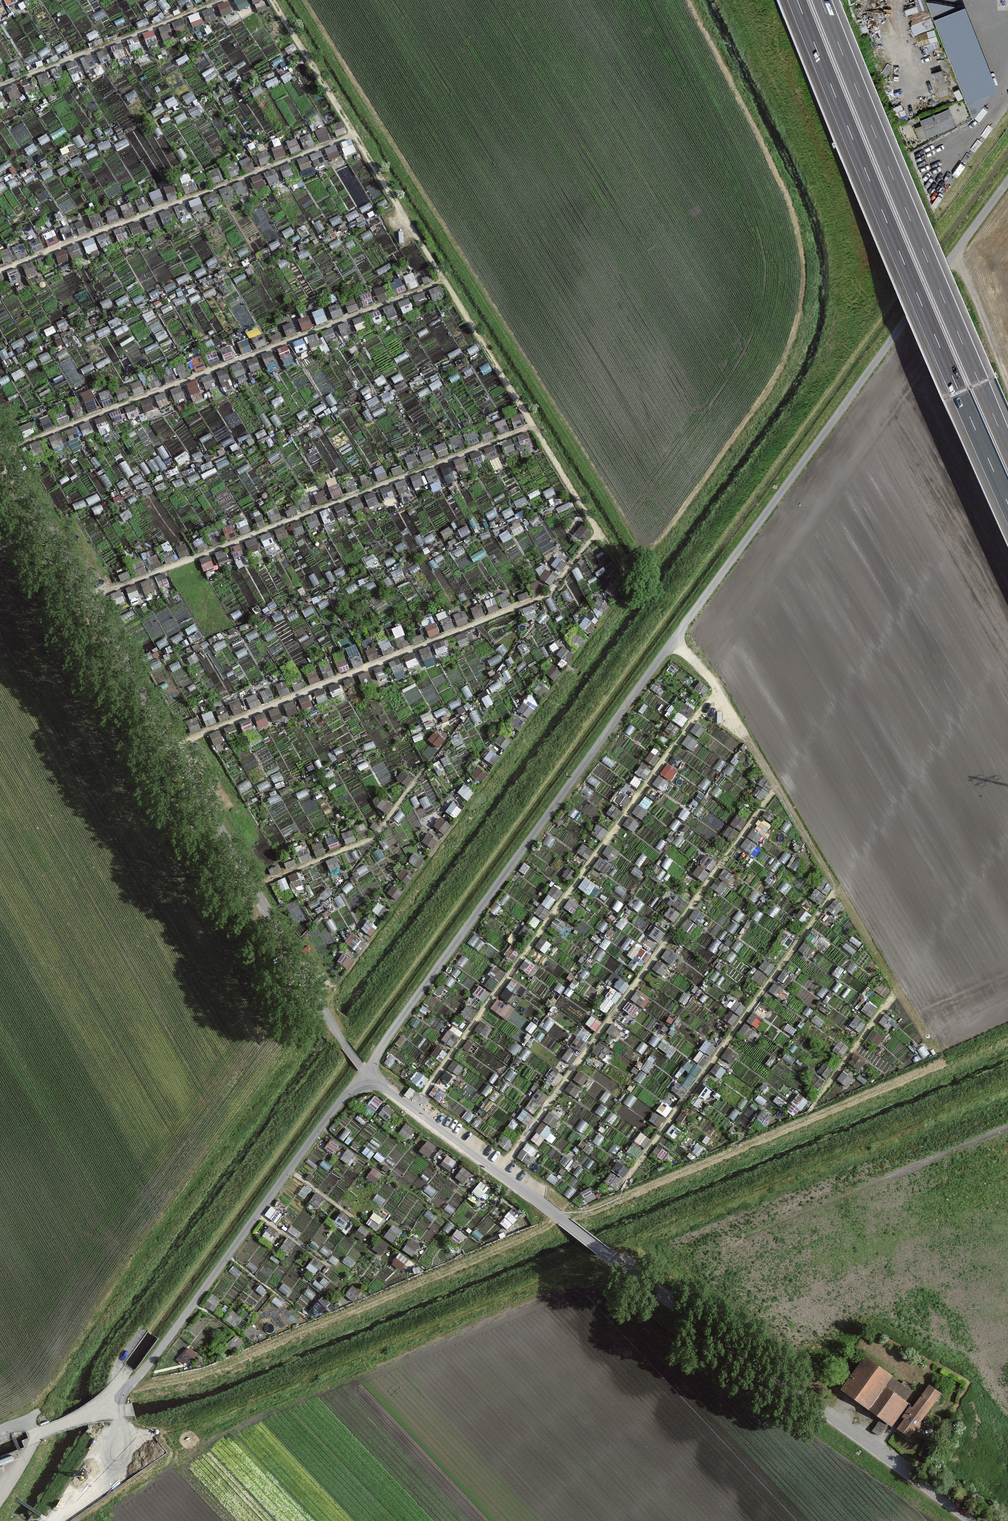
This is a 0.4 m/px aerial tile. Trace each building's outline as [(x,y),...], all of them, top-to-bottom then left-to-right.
[(168,0),(159,6),(163,12),(172,6),(168,0)] [(926,0),(915,0),(917,5),(905,9),(907,14),(928,6),(926,0)] [(228,2),(217,6),(222,17),(232,13),(228,2)] [(934,17),(967,100),(997,88),(965,5),(934,17)] [(157,6),(148,13),(152,19),(161,12),(157,6)] [(212,8),(202,13),(206,24),(217,20),(212,8)] [(927,9),(908,16),(914,33),(933,26),(927,9)] [(102,10),(93,15),(96,22),(106,16),(102,10)] [(199,14),(188,18),(193,29),(203,25),(199,14)] [(123,18),(114,22),(117,27),(125,22),(123,18)] [(146,18),(136,22),(138,28),(148,25),(146,18)] [(182,20),(171,24),(176,35),(186,31),(182,20)] [(168,25),(157,30),(162,41),(172,36),(168,25)] [(934,29),(916,35),(919,45),(937,39),(934,29)] [(95,30),(86,35),(89,42),(99,36),(95,30)] [(153,31),(143,35),(147,47),(158,42),(153,31)] [(137,37),(126,42),(131,53),(141,48),(137,37)] [(42,38),(33,43),(36,49),(46,44),(42,38)] [(64,42),(55,48),(59,54),(68,49),(64,42)] [(121,44),(110,48),(115,59),(125,55),(121,44)] [(106,50),(95,54),(100,65),(110,61),(106,50)] [(34,54),(24,59),(28,66),(37,61),(34,54)] [(90,56),(79,60),(84,71),(94,67),(90,56)] [(185,56),(176,61),(179,66),(188,61),(185,56)] [(17,61),(8,66),(11,72),(21,67),(17,61)] [(76,62),(65,66),(70,77),(80,73),(76,62)] [(60,68),(50,72),(54,83),(65,79),(60,68)] [(233,70),(224,75),(228,82),(238,76),(233,70)] [(216,72),(204,79),(207,83),(218,76),(216,72)] [(46,73),(36,77),(40,88),(51,84),(46,73)] [(288,73),(280,78),(285,84),(292,79),(288,73)] [(31,78),(21,82),(25,94),(36,89),(31,78)] [(276,78),(265,83),(268,89),(279,84),(276,78)] [(16,85),(5,89),(10,100),(20,96),(16,85)] [(259,86),(250,91),(253,98),(263,93),(259,86)] [(135,90),(125,96),(129,102),(138,97),(135,90)] [(191,93),(182,98),(187,106),(196,100),(191,93)] [(231,95),(221,100),(224,105),(234,100),(231,95)] [(175,102),(166,107),(168,111),(178,107),(175,102)] [(162,107),(151,113),(154,118),(164,111),(162,107)] [(198,107),(188,112),(191,118),(201,113),(198,107)] [(948,108),(920,119),(927,136),(955,124),(948,108)] [(184,113),(174,118),(177,125),(187,120),(184,113)] [(342,123),(331,127),(336,138),(346,134),(342,123)] [(104,137),(99,128),(93,132),(99,140),(104,137)] [(325,129),(315,133),(319,144),(330,140),(325,129)] [(310,135),(300,139),(304,151),(315,146),(310,135)] [(85,145),(79,136),(73,140),(78,149),(85,145)] [(126,139),(114,145),(116,150),(129,143),(126,139)] [(296,140),(285,145),(290,156),(300,152),(296,140)] [(108,141),(97,145),(99,152),(111,148),(108,141)] [(350,141),(340,145),(345,156),(355,152),(350,141)] [(273,148),(277,158),(286,154),(282,144),(273,148)] [(33,145),(24,151),(28,157),(37,151),(33,145)] [(335,146),(325,150),(329,161),(340,157),(335,146)] [(188,157),(182,148),(176,152),(181,161),(188,157)] [(266,151),(256,155),(260,166),(271,162),(266,151)] [(320,152),(310,156),(315,167),(325,163),(320,152)] [(78,157),(68,162),(72,168),(81,163),(78,157)] [(307,157),(296,161),(301,172),(311,168),(307,157)] [(249,159),(239,163),(244,174),(254,170),(249,159)] [(0,166),(0,172),(1,174),(12,167),(8,161),(0,166)] [(236,164),(226,168),(230,179),(241,175),(236,164)] [(290,164),(280,169),(284,180),(295,176),(290,164)] [(66,166),(56,171),(60,178),(69,172),(66,166)] [(49,169),(40,174),(43,181),(53,175),(49,169)] [(219,169),(209,173),(213,184),(224,180),(219,169)] [(275,170),(264,174),(269,185),(279,181),(275,170)] [(32,173),(23,178),(26,185),(36,179),(32,173)] [(260,175),(250,180),(254,191),(265,186),(260,175)] [(205,176),(195,180),(199,191),(210,187),(205,176)] [(13,179),(7,182),(10,189),(17,185),(13,179)] [(191,180),(181,184),(186,195),(196,191),(191,180)] [(244,181),(233,186),(238,197),(248,193),(244,181)] [(229,187),(219,191),(223,202),(234,198),(229,187)] [(160,192),(150,197),(154,208),(165,204),(160,192)] [(176,192),(166,196),(169,202),(179,198),(176,192)] [(215,193),(205,197),(209,208),(220,204),(215,193)] [(145,198),(135,202),(140,213),(150,209),(145,198)] [(199,198),(189,203),(193,214),(204,209),(199,198)] [(385,200),(377,205),(380,211),(389,206),(385,200)] [(369,203),(359,209),(362,215),(373,208),(369,203)] [(130,204),(120,208),(125,219),(135,215),(130,204)] [(183,204),(173,209),(177,220),(188,215),(183,204)] [(114,209),(104,214),(108,225),(119,220),(114,209)] [(168,211),(158,215),(162,226),(173,222),(168,211)] [(354,212),(346,217),(350,222),(358,217),(354,212)] [(99,215),(88,219),(93,230),(103,226),(99,215)] [(155,216),(144,220),(149,231),(159,227),(155,216)] [(338,216),(330,220),(333,227),(341,222),(338,216)] [(377,216),(367,222),(370,227),(380,221),(377,216)] [(83,221),(74,225),(79,236),(87,232),(83,221)] [(320,221),(313,225),(318,234),(325,230),(320,221)] [(138,222),(127,226),(132,237),(142,233),(138,222)] [(69,226),(58,231),(63,242),(73,237),(69,226)] [(304,226),(297,230),(302,239),(309,235),(304,226)] [(124,228),(113,233),(118,244),(128,239),(124,228)] [(369,231),(360,236),(364,242),(372,237),(369,231)] [(53,232),(43,236),(48,247),(58,243),(53,232)] [(107,233),(96,238),(101,249),(111,245),(107,233)] [(296,234),(288,237),(291,242),(298,238),(296,234)] [(39,238),(28,243),(33,254),(43,249),(39,238)] [(93,239),(83,244),(87,255),(98,250),(93,239)] [(337,240),(329,245),(333,251),(341,246),(337,240)] [(277,241),(268,245),(271,251),(280,247),(277,241)] [(23,245),(13,249),(17,260),(28,256),(23,245)] [(78,245),(67,249),(72,260),(82,256),(78,245)] [(245,247),(236,252),(240,258),(248,253),(245,247)] [(268,248),(260,251),(263,256),(270,252),(268,248)] [(0,253),(0,256),(4,265),(14,260),(10,249),(0,253)] [(65,250),(54,254),(59,265),(69,261),(65,250)] [(306,250),(297,254),(300,260),(309,256),(306,250)] [(47,257),(37,261),(39,266),(50,262),(47,257)] [(214,258),(206,262),(209,268),(217,264),(214,258)] [(285,259),(277,264),(280,270),(289,265),(285,259)] [(32,263),(21,267),(26,278),(36,274),(32,263)] [(253,274),(250,267),(245,269),(249,276),(253,274)] [(372,267),(365,271),(369,277),(375,273),(372,267)] [(203,268),(194,272),(197,278),(206,274),(203,268)] [(17,269),(6,273),(11,284),(21,280),(17,269)] [(429,270),(419,274),(423,285),(434,281),(429,270)] [(244,273),(232,279),(235,284),(247,278),(244,273)] [(188,274),(176,281),(179,286),(191,279),(188,274)] [(414,276),(404,280),(409,291),(419,287),(414,276)] [(223,281),(217,284),(225,297),(231,293),(223,281)] [(400,281),(389,285),(394,296),(404,292),(400,281)] [(172,282),(164,287),(167,293),(175,289),(172,282)] [(384,287),(373,292),(378,303),(388,298),(384,287)] [(438,287),(428,291),(432,302),(443,298),(438,287)] [(214,288),(202,294),(204,299),(216,293),(214,288)] [(157,289),(148,294),(152,300),(160,296),(157,289)] [(369,293),(358,297),(363,308),(373,304),(369,293)] [(196,294),(188,298),(191,305),(200,300),(196,294)] [(423,294),(412,298),(417,309),(427,305),(423,294)] [(141,295),(132,299),(135,305),(144,301),(141,295)] [(127,296),(115,302),(118,308),(130,302),(127,296)] [(183,296),(173,300),(176,307),(186,302),(183,296)] [(109,298),(100,303),(103,310),(112,306),(109,298)] [(354,298),(343,302),(348,313),(358,309),(354,298)] [(408,300),(397,304),(402,315),(412,311),(408,300)] [(339,305),(328,309),(333,320),(343,316),(339,305)] [(392,305),(381,309),(386,320),(396,316),(392,305)] [(323,310),(312,314),(317,325),(327,321),(323,310)] [(151,311),(142,315),(146,322),(154,317),(151,311)] [(378,311),(367,315),(372,327),(382,322),(378,311)] [(308,317),(298,321),(302,332),(313,328),(308,317)] [(362,317),(352,321),(356,332),(367,328),(362,317)] [(65,319),(56,324),(59,331),(68,326),(65,319)] [(347,322),(337,327),(341,338),(352,334),(347,322)] [(292,323),(282,327),(286,338),(296,334),(292,323)] [(125,325),(114,331),(117,337),(129,331),(125,325)] [(54,327),(44,332),(46,337),(56,333),(54,327)] [(108,327),(96,333),(99,339),(111,333),(108,327)] [(426,328),(416,333),(419,339),(429,333),(426,328)] [(331,329),(321,333),(325,344),(336,340),(331,329)] [(35,331),(25,337),(29,342),(38,337),(35,331)] [(163,331),(155,335),(158,342),(166,337),(163,331)] [(150,332),(137,339),(139,344),(153,337),(150,332)] [(280,334),(270,338),(272,344),(282,339),(280,334)] [(316,334),(306,339),(310,350),(321,345),(316,334)] [(261,335),(251,339),(255,350),(266,346),(261,335)] [(21,339),(11,345),(15,350),(24,345),(21,339)] [(248,340),(237,344),(242,355),(252,351),(248,340)] [(302,341),(292,345),(296,356),(307,352),(302,341)] [(156,343),(142,350),(145,355),(159,347),(156,343)] [(476,345),(466,350),(470,356),(479,351),(476,345)] [(287,346),(276,351),(281,362),(291,357),(287,346)] [(230,347),(220,351),(225,362),(235,358),(230,347)] [(458,348),(448,354),(451,359),(461,354),(458,348)] [(7,349),(0,352),(0,354),(3,360),(11,357),(7,349)] [(65,350),(55,355),(58,361),(68,355),(65,350)] [(47,351),(38,357),(41,362),(51,357),(47,351)] [(216,352),(205,356),(210,367),(220,363),(216,352)] [(271,352),(260,357),(265,368),(275,363),(271,352)] [(404,353),(394,358),(397,364),(407,358),(404,353)] [(108,358),(96,365),(98,370),(110,363),(108,358)] [(201,358),(191,362),(195,373),(206,369),(201,358)] [(256,358),(245,363),(250,374),(260,369),(256,358)] [(35,359),(25,365),(28,370),(38,365),(35,359)] [(91,364),(81,369),(84,375),(94,370),(91,364)] [(186,364),(175,368),(180,379),(190,375),(186,364)] [(241,364),(230,368),(235,380),(245,375),(241,364)] [(172,369),(161,374),(166,385),(176,380),(172,369)] [(226,369),(216,373),(220,384),(230,380),(226,369)] [(21,370),(11,376),(14,381),(24,376),(21,370)] [(458,373),(448,379),(451,384),(461,379),(458,373)] [(401,374),(391,379),(394,385),(404,379),(401,374)] [(0,379),(0,386),(10,381),(7,375),(0,379)] [(156,375),(146,379),(150,390),(161,386),(156,375)] [(211,375),(201,379),(205,390),(216,386),(211,375)] [(382,376),(374,381),(379,388),(386,383),(382,376)] [(140,381),(129,386),(134,397),(144,392),(140,381)] [(196,381),(185,385),(190,396),(200,392),(196,381)] [(439,381),(429,387),(432,392),(442,387),(439,381)] [(125,387),(114,391),(119,402),(129,398),(125,387)] [(180,388),(169,392),(174,403),(184,399),(180,388)] [(427,388),(417,393),(421,399),(430,393),(427,388)] [(370,389),(360,394),(363,400),(373,394),(370,389)] [(109,393),(98,397),(103,408),(113,404),(109,393)] [(165,393),(154,397),(159,408),(169,404),(165,393)] [(336,404),(330,395),(325,398),(330,407),(336,404)] [(281,396),(271,401),(274,407),(284,401),(281,396)] [(376,397),(366,403),(370,408),(379,403),(376,397)] [(94,398),(83,402),(88,413),(98,409),(94,398)] [(149,399),(139,403),(143,414),(154,410),(149,399)] [(80,404),(69,408),(74,419),(84,415),(80,404)] [(135,404),(124,409),(129,420),(139,415),(135,404)] [(323,404),(313,409),(316,415),(326,409),(323,404)] [(382,407),(372,412),(375,418),(385,413),(382,407)] [(305,410),(296,415),(299,421),(308,415),(305,410)] [(373,420),(367,410),(361,413),(367,423),(373,420)] [(421,410),(410,418),(414,423),(425,415),(421,410)] [(65,411),(54,415),(59,426),(69,422),(65,411)] [(120,411),(109,415),(114,426),(124,422),(120,411)] [(402,422),(396,412),(391,416),(396,425),(402,422)] [(520,414),(510,419),(515,430),(525,425),(520,414)] [(49,416),(39,421),(43,432),(54,428),(49,416)] [(104,416),(94,420),(99,431),(109,427),(104,416)] [(282,425),(276,416),(270,419),(276,428),(282,425)] [(505,421),(494,425),(499,436),(509,432),(505,421)] [(89,422),(79,426),(83,437),(94,433),(89,422)] [(29,424),(19,428),(24,439),(34,435),(29,424)] [(318,427),(308,433),(311,438),(321,433),(318,427)] [(490,427),(479,431),(484,442),(494,438),(490,427)] [(75,428),(65,432),(69,443),(80,439),(75,428)] [(263,429),(253,435),(256,440),(266,435),(263,429)] [(304,432),(294,438),(297,443),(307,438),(304,432)] [(475,432),(464,436),(469,447),(479,443),(475,432)] [(209,433),(200,438),(203,444),(213,438),(209,433)] [(527,433),(517,438),(521,449),(532,444),(527,433)] [(58,434),(48,439),(52,450),(63,445),(58,434)] [(231,437),(221,442),(225,448),(234,442),(231,437)] [(460,438),(450,442),(454,453),(465,449),(460,438)] [(511,440),(500,444),(505,455),(515,451),(511,440)] [(291,441),(281,446),(284,452),(294,446),(291,441)] [(39,442),(29,446),(33,457),(44,453),(39,442)] [(445,444),(434,448),(439,459),(449,455),(445,444)] [(494,446),(483,451),(488,462),(498,457),(494,446)] [(429,450),(418,454),(423,465),(433,461),(429,450)] [(201,451),(191,456),(194,462),(204,456),(201,451)] [(276,452),(266,457),(269,463),(279,458),(276,452)] [(479,452),(468,456),(473,467),(483,463),(479,452)] [(185,454),(175,459),(178,465),(188,459),(185,454)] [(414,455),(404,460),(409,471),(419,466),(414,455)] [(167,469),(159,456),(154,460),(161,472),(167,469)] [(463,457),(453,462),(457,473),(468,469),(463,457)] [(225,459),(216,465),(219,470),(229,465),(225,459)] [(159,470),(153,461),(148,464),(153,473),(159,470)] [(209,462),(200,467),(203,473),(213,467),(209,462)] [(151,473),(145,463),(140,466),(145,476),(151,473)] [(247,464),(238,470),(241,475),(250,470),(247,464)] [(449,464),(438,468),(442,478),(453,474),(449,464)] [(401,467),(391,472),(393,477),(403,473),(401,467)] [(384,468),(373,472),(378,483),(388,479),(384,468)] [(434,469),(424,473),(428,484),(439,480),(434,469)] [(197,474),(187,479),(190,485),(200,479),(197,474)] [(420,474),(410,478),(414,490),(425,485),(420,474)] [(112,485),(106,475),(101,479),(106,488),(112,485)] [(140,475),(131,480),(134,486),(144,480),(140,475)] [(182,478),(172,482),(174,488),(185,484),(182,478)] [(125,480),(116,486),(120,491),(129,485),(125,480)] [(353,480),(343,484),(347,495),(358,491),(353,480)] [(371,480),(361,484),(363,489),(373,485),(371,480)] [(405,480),(394,485),(399,496),(409,491),(405,480)] [(164,483),(154,488),(157,493),(167,489),(164,483)] [(339,485),(328,489),(333,501),(343,496),(339,485)] [(151,487),(142,492),(144,497),(153,493),(151,487)] [(390,487),(380,491),(384,502),(395,498),(390,487)] [(551,488),(543,493),(546,499),(555,495),(551,488)] [(324,491),(313,495),(318,506),(328,502),(324,491)] [(374,493),(364,497),(369,510),(379,506),(374,493)] [(96,494),(85,499),(89,507),(100,501),(96,494)] [(136,494),(127,500),(131,505),(140,499),(136,494)] [(308,497),(297,501),(302,512),(312,508),(308,497)] [(359,498),(349,503),(353,514),(364,509),(359,498)] [(83,499),(72,504),(75,512),(86,507),(83,499)] [(569,503),(556,509),(558,514),(572,508),(569,503)] [(99,504),(91,509),(95,516),(103,512),(99,504)] [(344,504),(333,508),(338,519),(348,515),(344,504)] [(295,508),(285,513),(287,518),(297,514),(295,508)] [(511,508),(502,513),(505,520),(514,515),(511,508)] [(276,509),(266,513),(270,524),(281,520),(276,509)] [(494,509),(485,514),(488,521),(497,516),(494,509)] [(128,510),(119,516),(124,523),(133,517),(128,510)] [(330,510),(320,514),(324,525),(335,521),(330,510)] [(316,515),(305,520),(310,531),(320,526),(316,515)] [(262,516),(253,519),(257,530),(266,527),(262,516)] [(537,517),(529,521),(532,527),(540,523),(537,517)] [(246,521),(236,525),(240,536),(251,532),(246,521)] [(300,521),(290,526),(294,537),(305,532),(300,521)] [(519,524),(510,529),(514,536),(523,531),(519,524)] [(582,526),(575,535),(585,542),(592,533),(582,526)] [(233,527),(222,531),(227,542),(237,538),(233,527)] [(284,527),(273,532),(278,543),(288,538),(284,527)] [(466,527),(458,531),(461,538),(470,533),(466,527)] [(449,528),(440,533),(444,540),(452,535),(449,528)] [(507,531),(498,536),(503,544),(511,539),(507,531)] [(217,532),(207,536),(212,547),(222,543),(217,532)] [(269,533),(259,537),(264,548),(274,544),(269,533)] [(432,534),(423,538),(427,545),(436,540),(432,534)] [(420,535),(414,538),(419,547),(425,544),(420,535)] [(204,538),(193,542),(198,553),(208,549),(204,538)] [(255,539),(244,544),(249,555),(259,550),(255,539)] [(403,542),(394,547),(398,553),(406,549),(403,542)] [(185,545),(175,549),(179,560),(189,556),(185,545)] [(240,545),(229,550),(234,561),(244,556),(240,545)] [(462,547),(453,553),(456,558),(465,552),(462,547)] [(483,549),(470,557),(474,563),(486,556),(483,549)] [(172,550),(162,554),(166,565),(176,561),(172,550)] [(224,551),(214,555),(219,566),(229,562),(224,551)] [(441,554),(434,559),(437,564),(444,559),(441,554)] [(373,555),(364,560),(368,567),(377,562),(373,555)] [(157,556),(146,560),(151,571),(161,567),(157,556)] [(210,557),(199,561),(204,572),(214,568),(210,557)] [(393,557),(384,561),(387,568),(396,563),(393,557)] [(557,557),(550,566),(560,574),(567,565),(557,557)] [(142,562),(132,566),(136,578),(147,573),(142,562)] [(417,564),(408,568),(412,575),(421,570),(417,564)] [(603,567),(594,573),(600,582),(609,575),(603,567)] [(343,568),(334,572),(338,579),(346,574),(343,568)] [(401,568),(390,574),(393,580),(404,574),(401,568)] [(578,568),(572,572),(577,582),(584,579),(578,568)] [(330,571),(325,574),(330,585),(336,582),(330,571)] [(547,571),(540,580),(549,587),(556,578),(547,571)] [(128,573),(118,577),(121,583),(131,578),(128,573)] [(165,574),(154,579),(159,590),(169,586),(165,574)] [(314,574),(309,577),(314,587),(320,584),(314,574)] [(389,578),(383,581),(387,588),(392,585),(389,578)] [(150,581),(140,585),(144,596),(155,592),(150,581)] [(373,581),(362,587),(366,593),(377,588),(373,581)] [(539,582),(528,586),(533,597),(543,593),(539,582)] [(354,584),(345,588),(349,595),(358,590),(354,584)] [(611,585),(604,593),(613,601),(620,592),(611,585)] [(135,586),(125,590),(129,601),(140,597),(135,586)] [(567,590),(561,593),(567,604),(573,601),(567,590)] [(340,591),(329,596),(332,602),(343,596),(340,591)] [(120,592),(110,596),(114,607),(125,603),(120,592)] [(463,593),(457,597),(462,603),(467,599),(463,593)] [(527,593),(517,597),(519,602),(529,598),(527,593)] [(508,594),(498,598),(502,609),(513,605),(508,594)] [(551,598),(545,602),(551,612),(557,609),(551,598)] [(600,598),(593,607),(603,614),(609,605),(600,598)] [(326,599),(317,604),(321,610),(329,606),(326,599)] [(494,599),(484,604),(488,615),(499,610),(494,599)] [(274,602),(267,605),(270,611),(277,607),(274,602)] [(480,605),(469,609),(474,620),(484,616),(480,605)] [(310,606),(301,610),(306,618),(315,614),(310,606)] [(532,606),(522,611),(526,622),(537,617),(532,606)] [(132,610),(120,617),(123,622),(135,615),(132,610)] [(239,610),(230,614),(234,621),(243,616),(239,610)] [(295,611),(286,616),(289,623),(298,618),(295,611)] [(281,612),(272,617),(275,624),(284,619),(281,612)] [(463,612),(453,616),(457,628),(468,623),(463,612)] [(450,617),(439,621),(444,632),(454,628),(450,617)] [(585,618),(579,627),(588,634),(595,625),(585,618)] [(435,624),(424,628),(429,639),(439,635),(435,624)] [(194,626),(185,630),(188,636),(197,631),(194,626)] [(255,630),(246,635),(250,642),(258,637),(255,630)] [(273,631),(264,636),(267,642),(276,638),(273,631)] [(465,633),(454,637),(459,648),(469,644),(465,633)] [(179,634),(170,639),(174,645),(183,641),(179,634)] [(576,634),(569,643),(578,650),(585,641),(576,634)] [(422,635),(412,639),(414,645),(425,641),(422,635)] [(405,636),(394,640),(399,651),(409,647),(405,636)] [(164,639),(155,643),(159,650),(168,645),(164,639)] [(224,641),(213,648),(216,653),(227,647),(224,641)] [(389,642),(379,646),(383,657),(394,653),(389,642)] [(443,642),(432,646),(437,657),(447,653),(443,642)] [(525,643),(517,647),(522,656),(530,652),(525,643)] [(502,645),(497,650),(504,658),(510,653),(502,645)] [(375,647),(364,652),(369,663),(379,658),(375,647)] [(428,647),(418,652),(422,663),(433,658),(428,647)] [(544,647),(541,649),(545,658),(549,656),(544,647)] [(244,648),(235,653),(239,659),(248,655),(244,648)] [(564,648),(557,657),(566,665),(573,656),(564,648)] [(150,652),(141,657),(144,663),(153,659),(150,652)] [(359,653),(348,658),(353,669),(363,664),(359,653)] [(414,653),(403,658),(408,669),(418,664),(414,653)] [(195,655),(186,659),(189,666),(198,661),(195,655)] [(498,655),(487,661),(491,667),(502,661),(498,655)] [(345,659),(334,664),(339,675),(349,671),(345,659)] [(399,660),(388,664),(393,675),(403,671),(399,660)] [(158,661),(149,665),(152,672),(161,668),(158,661)] [(177,661),(169,666),(172,673),(181,668),(177,661)] [(330,666),(319,670),(324,681),(334,677),(330,666)] [(383,666),(373,670),(377,681),(388,677),(383,666)] [(551,666),(545,675),(554,682),(561,673),(551,666)] [(677,670),(671,666),(666,672),(672,676),(677,670)] [(315,671),(305,675),(309,686),(320,682),(315,671)] [(368,673),(358,677),(362,688),(373,684),(368,673)] [(300,677),(289,681),(294,693),(304,688),(300,677)] [(353,678),(343,682),(345,688),(356,683),(353,678)] [(499,681),(488,687),(491,693),(502,687),(499,681)] [(540,682),(533,691),(542,698),(549,689),(540,682)] [(286,683),(275,687),(280,698),(290,694),(286,683)] [(699,683),(692,692),(701,699),(708,690),(699,683)] [(338,684),(328,688),(332,700),(343,695),(338,684)] [(659,697),(663,691),(654,685),(650,690),(659,697)] [(467,686),(461,690),(467,700),(473,697),(467,686)] [(270,689),(259,694),(264,705),(274,700),(270,689)] [(323,689),(313,694),(317,705),(328,700),(323,689)] [(255,695),(244,699),(249,710),(259,706),(255,695)] [(309,696),(298,700),(303,711),(313,707),(309,696)] [(488,696),(481,700),(486,709),(493,705),(488,696)] [(457,699),(449,704),(452,711),(461,706),(457,699)] [(239,701),(229,706),(233,717),(244,713),(239,701)] [(293,702),(283,706),(287,717),(298,713),(293,702)] [(525,703),(518,712),(527,719),(534,710),(525,703)] [(648,707),(643,704),(638,712),(642,715),(648,707)] [(686,706),(679,714),(689,722),(695,713),(686,706)] [(225,708),(215,712),(219,723),(230,719),(225,708)] [(278,708),(268,712),(272,723),(283,719),(278,708)] [(443,708),(434,713),(437,719),(446,715),(443,708)] [(476,711),(469,714),(475,725),(481,721),(476,711)] [(211,712),(201,717),(206,728),(216,723),(211,712)] [(429,712),(421,717),(424,724),(433,719),(429,712)] [(264,714),(253,718),(258,729),(268,725),(264,714)] [(516,717),(509,726),(518,733),(525,724),(516,717)] [(196,719),(186,723),(190,734),(201,730),(196,719)] [(249,719),(238,723),(243,735),(253,730),(249,719)] [(670,723),(664,731),(673,739),(680,730),(670,723)] [(636,728),(630,724),(624,734),(630,738),(636,728)] [(697,724),(690,733),(699,740),(706,731),(697,724)] [(234,725),(224,730),(226,735),(236,731),(234,725)] [(419,725),(410,729),(412,735),(422,731),(419,725)] [(219,731),(208,735),(213,746),(223,742),(219,731)] [(435,734),(428,743),(437,750),(444,741),(435,734)] [(501,735),(494,744),(504,751),(511,742),(501,735)] [(459,736),(450,740),(454,747),(463,742),(459,736)] [(688,737),(681,746),(691,753),(697,744),(688,737)] [(340,747),(334,751),(337,756),(343,752),(340,747)] [(489,751),(483,760),(492,768),(499,759),(489,751)] [(651,752),(644,761),(653,768),(660,759),(651,752)] [(611,768),(615,763),(606,756),(602,762),(611,768)] [(726,763),(720,759),(714,768),(719,772),(726,763)] [(365,762),(357,766),(360,773),(369,768),(365,762)] [(439,762),(432,766),(438,776),(445,771),(439,762)] [(735,769),(729,765),(723,774),(728,778),(735,769)] [(642,766),(635,775),(644,782),(651,773),(642,766)] [(667,766),(661,775),(670,782),(677,773),(667,766)] [(478,768),(471,777),(481,784),(487,775),(478,768)] [(331,771),(321,776),(324,781),(334,777),(331,771)] [(404,772),(397,781),(407,788),(413,779),(404,772)] [(280,773),(271,777),(275,784),(283,779),(280,773)] [(596,789),(600,783),(591,777),(587,782),(596,789)] [(660,777),(653,786),(663,793),(669,784),(660,777)] [(764,777),(758,786),(768,793),(771,788),(764,777)] [(711,782),(705,778),(698,787),(704,791),(711,782)] [(247,780),(236,787),(240,793),(252,786),(247,780)] [(722,789),(717,785),(710,794),(716,798),(722,789)] [(464,786),(457,795),(467,803),(474,794),(464,786)] [(758,786),(751,795),(761,802),(767,793),(758,786)] [(621,792),(614,801),(624,809),(631,800),(621,792)] [(277,794),(268,799),(272,806),(280,801),(277,794)] [(416,797),(410,800),(415,809),(421,806),(416,797)] [(427,797),(419,800),(424,808),(431,805),(427,797)] [(383,799),(377,808),(386,815),(393,806),(383,799)] [(452,803),(445,812),(455,820),(461,811),(452,803)] [(639,805),(632,814),(641,821),(648,812),(639,805)] [(613,806),(606,814),(615,822),(622,813),(613,806)] [(691,814),(686,810),(679,818),(684,823),(691,814)] [(766,810),(761,817),(771,824),(776,817),(766,810)] [(399,811),(393,819),(400,823),(405,815),(399,811)] [(629,817),(622,826),(632,834),(639,825),(629,817)] [(736,817),(729,826),(739,833),(746,824),(736,817)] [(440,819),(434,828),(443,835),(450,826),(440,819)] [(682,823),(676,819),(669,828),(675,832),(682,823)] [(370,821),(367,827),(375,833),(379,827),(370,821)] [(792,825),(786,821),(780,829),(786,834),(792,825)] [(549,831),(555,835),(560,828),(554,824),(549,831)] [(365,825),(355,830),(359,841),(370,836),(365,825)] [(597,825),(591,834),(600,841),(607,832),(597,825)] [(729,827),(723,836),(733,843),(739,834),(729,827)] [(753,830),(747,839),(757,846),(763,836),(753,830)] [(351,831),(341,835),(345,846),(356,842),(351,831)] [(430,834),(423,843),(432,850),(439,841),(430,834)] [(684,840),(678,835),(672,844),(677,849),(684,840)] [(336,837),(325,841),(330,852),(340,848),(336,837)] [(383,839),(379,842),(384,852),(389,849),(383,839)] [(666,843),(661,839),(654,848),(660,852),(666,843)] [(747,839),(740,849),(750,855),(756,846),(747,839)] [(321,843),(310,847),(315,858),(325,854),(321,843)] [(584,845),(577,854),(586,861),(593,852),(584,845)] [(609,847),(602,855),(611,863),(618,854),(609,847)] [(376,848),(371,856),(377,860),(382,852),(376,848)] [(306,849),(296,853),(300,864),(311,860),(306,849)] [(791,856),(784,852),(779,860),(785,865),(791,856)] [(415,854),(408,863),(418,871),(425,862),(415,854)] [(647,859),(642,854),(635,863),(640,868),(647,859)] [(707,857),(701,866),(711,873),(717,863),(707,857)] [(336,858),(325,862),(330,873),(340,869),(336,858)] [(600,859),(593,868),(603,875),(610,866),(600,859)] [(294,860),(284,864),(286,870),(297,865),(294,860)] [(781,865),(775,860),(769,869),(775,873),(781,865)] [(802,864),(795,860),(790,868),(796,873),(802,864)] [(674,865),(669,861),(662,870),(667,874),(674,865)] [(519,872),(524,876),(530,868),(524,864),(519,872)] [(364,865),(355,870),(360,877),(369,872),(364,865)] [(279,867),(269,871),(271,876),(281,872),(279,867)] [(634,867),(630,872),(639,879),(643,873),(634,867)] [(567,868),(560,877),(570,884),(577,875),(567,868)] [(699,868),(693,877),(703,884),(709,874),(699,868)] [(666,873),(660,869),(653,878),(659,882),(666,873)] [(403,870),(396,879),(406,887),(413,878),(403,870)] [(724,870),(717,879),(727,886),(734,877),(724,870)] [(297,874),(286,878),(291,889),(301,885),(297,874)] [(825,877),(816,890),(826,896),(831,889),(825,877)] [(285,879),(275,883),(279,894),(290,890),(285,879)] [(585,880),(578,889),(587,896),(594,887),(585,880)] [(717,880),(711,889),(721,896),(727,887),(717,880)] [(348,882),(341,889),(346,895),(354,889),(348,882)] [(791,887),(784,882),(778,891),(785,895),(791,887)] [(393,885),(386,894),(396,902),(402,893),(393,885)] [(553,885),(547,894),(556,901),(563,892),(553,885)] [(618,885),(614,891),(623,897),(627,891),(618,885)] [(326,889),(319,896),(325,902),(332,895),(326,889)] [(760,895),(754,890),(748,899),(754,903),(760,895)] [(816,891),(810,900),(820,907),(826,898),(816,891)] [(498,904),(503,908),(510,898),(505,894),(498,904)] [(333,900),(339,909),(346,904),(341,896),(333,900)] [(308,901),(313,910),(320,906),(315,897),(308,901)] [(678,898),(672,907),(682,914),(688,904),(678,898)] [(570,900),(563,909),(572,916),(579,907),(570,900)] [(833,902),(827,911),(837,918),(843,909),(833,902)] [(379,904),(372,913),(382,921),(389,912),(379,904)] [(489,912),(495,917),(501,909),(495,904),(489,912)] [(540,905),(533,914),(542,921),(549,912),(540,905)] [(779,910),(773,906),(767,914),(774,919),(779,910)] [(341,908),(331,913),(340,930),(349,925),(341,908)] [(670,908),(664,917),(674,924),(680,915),(670,908)] [(695,910),(689,919),(698,926),(705,916),(695,910)] [(763,914),(757,910),(751,918),(758,923),(763,914)] [(802,910),(796,919),(806,926),(812,916),(802,910)] [(746,917),(740,912),(734,921),(740,925),(746,917)] [(556,918),(549,927),(558,934),(565,925),(556,918)] [(326,924),(331,933),(338,929),(333,921),(326,924)] [(367,921),(360,930),(370,937),(377,928),(367,921)] [(609,925),(604,921),(597,930),(603,934),(609,925)] [(687,921),(681,930),(691,937),(697,927),(687,921)] [(738,926),(732,922),(726,930),(733,935),(738,926)] [(303,923),(295,929),(300,935),(308,929),(303,923)] [(525,926),(518,935),(528,942),(535,933),(525,926)] [(655,928),(649,937),(659,944),(665,935),(655,928)] [(812,932),(806,941),(815,948),(822,938),(812,932)] [(783,934),(777,944),(787,950),(793,941),(783,934)] [(467,944),(473,948),(480,939),(474,935),(467,944)] [(859,948),(862,943),(852,936),(848,941),(859,948)] [(355,938),(348,947),(358,954),(365,945),(355,938)] [(542,938),(535,947),(544,954),(551,945),(542,938)] [(611,942),(606,938),(600,948),(605,951),(611,942)] [(633,942),(627,938),(621,948),(627,951),(633,942)] [(743,945),(736,940),(731,949),(737,953),(743,945)] [(595,945),(589,941),(583,951),(589,955),(595,945)] [(721,945),(714,941),(709,949),(715,953),(721,945)] [(805,943),(798,952),(808,959),(815,949),(805,943)] [(852,956),(856,951),(847,943),(843,948),(852,956)] [(510,946),(503,954),(512,962),(519,953),(510,946)] [(605,953),(600,949),(594,959),(599,963),(605,953)] [(640,949),(634,958),(644,965),(650,955),(640,949)] [(667,950),(661,959),(670,966),(677,956),(667,950)] [(737,956),(730,952),(724,960),(731,965),(737,956)] [(344,954),(337,963),(347,970),(354,961),(344,954)] [(455,964),(461,969),(468,960),(462,956),(455,964)] [(527,960),(520,969),(529,976),(536,967),(527,960)] [(765,961),(759,970),(769,977),(775,968),(765,961)] [(658,962),(652,971),(662,978),(668,969),(658,962)] [(858,967),(851,962),(846,970),(852,975),(858,967)] [(844,972),(837,967),(832,976),(838,980),(844,972)] [(495,968),(488,977),(497,984),(504,975),(495,968)] [(720,974),(715,971),(709,980),(714,983),(720,974)] [(757,971),(750,980),(760,987),(767,978),(757,971)] [(783,971),(776,980),(786,987),(793,977),(783,971)] [(444,984),(449,988),(455,980),(450,976),(444,984)] [(620,979),(613,988),(623,995),(629,986),(620,979)] [(512,980),(506,989),(515,996),(522,987),(512,980)] [(842,986),(838,982),(832,991),(836,994),(842,986)] [(881,983),(875,993),(885,999),(891,990),(881,983)] [(774,984),(768,993),(778,1000),(784,990),(774,984)] [(564,989),(559,985),(554,990),(560,995),(564,989)] [(433,995),(439,999),(445,991),(439,987),(433,995)] [(829,991),(822,987),(816,995),(823,1000),(829,991)] [(480,988),(473,997),(482,1004),(489,995),(480,988)] [(574,992),(568,988),(564,994),(569,998),(574,992)] [(611,989),(605,998),(615,1005),(621,996),(611,989)] [(636,992),(630,1001),(640,1008),(646,999),(636,992)] [(689,998),(683,993),(677,1002),(683,1006),(689,998)] [(497,1001),(490,1010),(500,1017),(507,1008),(497,1001)] [(737,1002),(730,1011),(740,1018),(746,1008),(737,1002)] [(629,1003),(622,1012),(632,1019),(639,1009),(629,1003)] [(867,1003),(861,1012),(871,1019),(877,1010),(867,1003)] [(828,1016),(831,1011),(823,1005),(820,1010),(828,1016)] [(814,1011),(807,1006),(801,1015),(808,1019),(814,1011)] [(467,1007),(460,1016),(469,1024),(476,1015),(467,1007)] [(691,1015),(684,1011),(678,1019),(685,1023),(691,1015)] [(729,1012),(723,1021),(733,1028),(739,1019),(729,1012)] [(753,1013),(747,1023),(757,1029),(763,1020),(753,1013)] [(884,1015),(878,1025),(888,1031),(894,1022),(884,1015)] [(820,1028),(825,1022),(816,1016),(812,1022),(820,1028)] [(591,1017),(585,1027),(595,1033),(601,1024),(591,1017)] [(409,1026),(415,1030),(421,1022),(415,1018),(409,1026)] [(554,1023),(549,1019),(542,1028),(547,1032),(554,1023)] [(856,1019),(849,1028),(859,1035),(865,1025),(856,1019)] [(537,1026),(532,1022),(525,1031),(531,1035),(537,1026)] [(482,1023),(475,1032),(484,1039),(491,1031),(482,1023)] [(745,1024),(738,1034),(748,1040),(755,1031),(745,1024)] [(612,1025),(606,1034),(616,1041),(622,1032),(612,1025)] [(872,1031),(866,1040),(876,1047),(882,1037),(872,1031)] [(448,1033),(441,1042),(450,1049),(457,1040),(448,1033)] [(661,1039),(654,1035),(648,1043),(655,1048),(661,1039)] [(395,1045),(400,1049),(406,1041),(401,1037),(395,1045)] [(577,1038),(570,1047),(580,1054),(587,1044),(577,1038)] [(667,1054),(671,1048),(663,1042),(658,1048),(667,1054)] [(707,1042),(700,1051),(710,1058),(716,1049),(707,1042)] [(521,1047),(515,1043),(509,1052),(514,1056),(521,1047)] [(537,1046),(533,1043),(528,1049),(533,1052),(537,1046)] [(838,1043),(832,1053),(842,1059),(848,1050),(838,1043)] [(598,1045),(591,1054),(601,1061),(608,1051),(598,1045)] [(438,1047),(431,1056),(440,1064),(447,1055),(438,1047)] [(531,1053),(525,1049),(518,1058),(524,1062),(531,1053)] [(727,1050),(721,1059),(731,1066),(737,1057),(727,1050)] [(567,1051),(560,1060),(570,1067),(577,1057),(567,1051)] [(699,1052),(692,1062),(702,1068),(709,1059),(699,1052)] [(792,1066),(796,1060),(786,1053),(782,1059),(792,1066)] [(383,1063),(389,1068),(395,1060),(389,1055),(383,1063)] [(855,1055),(848,1065),(858,1071),(865,1062),(855,1055)] [(776,1060),(771,1056),(764,1066),(770,1069),(776,1060)] [(454,1061),(447,1070),(457,1077),(463,1068),(454,1061)] [(654,1066),(648,1062),(642,1070),(649,1075),(654,1066)] [(716,1064),(710,1073),(720,1080),(726,1070),(716,1064)] [(824,1064),(817,1074),(827,1080),(834,1071),(824,1064)] [(517,1073),(511,1069),(504,1078),(510,1082),(517,1073)] [(553,1071),(547,1080),(557,1087),(563,1078),(553,1071)] [(578,1072),(572,1081),(582,1088),(588,1078),(578,1072)] [(647,1076),(640,1072),(635,1080),(641,1085),(647,1076)] [(419,1073),(412,1082),(421,1089),(428,1080),(419,1073)] [(843,1073),(837,1082),(847,1089),(853,1079),(843,1073)] [(814,1075),(808,1084),(818,1091),(824,1081),(814,1075)] [(485,1080),(480,1076),(472,1086),(478,1090),(485,1080)] [(570,1083),(564,1092),(573,1099),(580,1090),(570,1083)] [(677,1083),(670,1092),(680,1099),(687,1090),(677,1083)] [(494,1088),(488,1084),(481,1093),(487,1097),(494,1088)] [(701,1085),(695,1094),(705,1101),(711,1091),(701,1085)] [(437,1086),(430,1095),(439,1102),(446,1093),(437,1086)] [(415,1092),(410,1089),(404,1096),(409,1100),(415,1092)] [(538,1090),(532,1100),(542,1106),(548,1097),(538,1090)] [(500,1095),(494,1091),(489,1098),(494,1103),(500,1095)] [(611,1095),(606,1091),(599,1101),(604,1105),(611,1095)] [(636,1099),(630,1094),(624,1103),(630,1107),(636,1099)] [(373,1095),(366,1104),(375,1111),(382,1102),(373,1095)] [(798,1096),(792,1105),(802,1112),(808,1102),(798,1096)] [(749,1102),(744,1098),(737,1107),(743,1111),(749,1102)] [(790,1104),(783,1099),(777,1108),(784,1112),(790,1104)] [(531,1100),(525,1110),(535,1116),(541,1107),(531,1100)] [(601,1103),(596,1100),(590,1109),(594,1112),(601,1103)] [(662,1102),(656,1111),(666,1118),(672,1109),(662,1102)] [(384,1104),(377,1113),(387,1121),(394,1112),(384,1104)] [(607,1110),(600,1105),(595,1114),(601,1118),(607,1110)] [(741,1113),(735,1109),(729,1118),(735,1122),(741,1113)] [(523,1111),(517,1120),(527,1127),(533,1118),(523,1111)] [(474,1116),(468,1112),(463,1119),(469,1123),(474,1116)] [(549,1112),(543,1122),(553,1128),(559,1119),(549,1112)] [(681,1112),(675,1122),(682,1127),(689,1117),(681,1112)] [(762,1112),(756,1121),(766,1128),(772,1119),(762,1112)] [(617,1117),(610,1113),(605,1121),(611,1126),(617,1117)] [(654,1114),(648,1123),(658,1130),(664,1120),(654,1114)] [(482,1121),(477,1118),(472,1125),(477,1128),(482,1121)] [(588,1125),(582,1121),(576,1129),(583,1133),(588,1125)] [(405,1122),(399,1131),(408,1138),(415,1129),(405,1122)] [(541,1123),(535,1133),(545,1139),(551,1130),(541,1123)] [(671,1125),(665,1135),(675,1141),(681,1132),(671,1125)] [(700,1130),(693,1126),(687,1134),(694,1139),(700,1130)] [(351,1131),(346,1128),(339,1137),(344,1141),(351,1131)] [(605,1139),(598,1134),(592,1143),(599,1147),(605,1139)] [(640,1134),(633,1143),(643,1150),(650,1140),(640,1134)] [(504,1136),(498,1146),(508,1152),(514,1143),(504,1136)] [(331,1137),(324,1146),(333,1153),(340,1144),(331,1137)] [(427,1139),(420,1148),(430,1156),(437,1147),(427,1139)] [(620,1148),(614,1145),(609,1152),(615,1156),(620,1148)] [(705,1149),(698,1145),(693,1153),(699,1158),(705,1149)] [(375,1153),(366,1146),(361,1153),(370,1159),(375,1153)] [(657,1146),(651,1155),(661,1162),(667,1153),(657,1146)] [(347,1147),(340,1156),(350,1164),(357,1155),(347,1147)] [(523,1149),(517,1159),(527,1165),(533,1156),(523,1149)] [(386,1158),(377,1151),(373,1157),(382,1164),(386,1158)] [(446,1154),(440,1163),(449,1170),(456,1161),(446,1154)] [(572,1162),(566,1157),(560,1165),(566,1169),(572,1162)] [(619,1163),(612,1172),(622,1179),(629,1170),(619,1163)] [(462,1165),(455,1174),(465,1181),(471,1172),(462,1165)] [(309,1171),(303,1166),(298,1171),(305,1176),(309,1171)] [(373,1167),(366,1176),(375,1183),(382,1174),(373,1167)] [(583,1170),(579,1167),(573,1175),(577,1178),(583,1170)] [(611,1175),(605,1184),(615,1191),(621,1182),(611,1175)] [(479,1179),(472,1188),(481,1196),(488,1187),(479,1179)] [(436,1191),(429,1185),(423,1191),(431,1197),(436,1191)] [(576,1192),(570,1187),(564,1195),(570,1200),(576,1192)] [(591,1188),(581,1193),(585,1204),(596,1199),(591,1188)] [(316,1190),(309,1199),(319,1206),(326,1197),(316,1190)] [(388,1197),(380,1191),(375,1197),(383,1203),(388,1197)] [(456,1209),(448,1203),(443,1210),(451,1215),(456,1209)] [(513,1205),(506,1214),(515,1222),(522,1213),(513,1205)] [(274,1206),(267,1214),(276,1222),(283,1213),(274,1206)] [(436,1216),(428,1210),(423,1216),(431,1222),(436,1216)] [(342,1211),(335,1220),(344,1227),(351,1218),(342,1211)] [(373,1212),(366,1221),(376,1228),(383,1219),(373,1212)] [(455,1226),(449,1222),(442,1229),(449,1234),(455,1226)] [(269,1224),(262,1232),(272,1240),(279,1231),(269,1224)] [(361,1224),(354,1233),(363,1240),(370,1231),(361,1224)] [(301,1232),(291,1225),(287,1230),(297,1238),(301,1232)] [(391,1226),(384,1235),(394,1242),(401,1233),(391,1226)] [(456,1228),(450,1237),(459,1244),(466,1235),(456,1228)] [(286,1236),(279,1245),(289,1252),(296,1243),(286,1236)] [(379,1238),(372,1247),(382,1254),(389,1245),(379,1238)] [(409,1238),(402,1247),(412,1254),(419,1246),(409,1238)] [(319,1246),(312,1241),(309,1245),(316,1250),(319,1246)] [(331,1252),(324,1246),(319,1251),(327,1257),(331,1252)] [(355,1262),(347,1256),(342,1262),(350,1268),(355,1262)] [(313,1257),(306,1266),(315,1273),(322,1264),(313,1257)] [(258,1268),(250,1261),(247,1266),(255,1272),(258,1268)] [(241,1271),(233,1265),(228,1272),(236,1278),(241,1271)] [(323,1287),(315,1281),(310,1286),(318,1293),(323,1287)] [(291,1289),(283,1283),(278,1290),(286,1296),(291,1289)] [(267,1290),(259,1284),(255,1290),(262,1296),(267,1290)] [(351,1285),(345,1294),(354,1301),(361,1292),(351,1285)] [(211,1294),(204,1303),(214,1311),(221,1302),(211,1294)] [(283,1303),(275,1296),(271,1302),(279,1308),(283,1303)] [(322,1296),(314,1304),(322,1313),(330,1305),(322,1296)] [(233,1311),(226,1319),(235,1327),(242,1318),(233,1311)] [(249,1323),(242,1332),(252,1339),(259,1330),(249,1323)] [(235,1334),(227,1342),(235,1350),(243,1343),(235,1334)] [(189,1347),(180,1357),(188,1363),(196,1354),(189,1347)] [(865,1356),(841,1389),(868,1409),(892,1377),(892,1376),(865,1356)] [(892,1377),(868,1409),(891,1426),(908,1403),(903,1400),(910,1390),(892,1377)] [(904,1418),(897,1428),(908,1437),(914,1429),(917,1431),(922,1423),(920,1421),(941,1393),(929,1384),(912,1407),(910,1406),(902,1417),(904,1418)]
